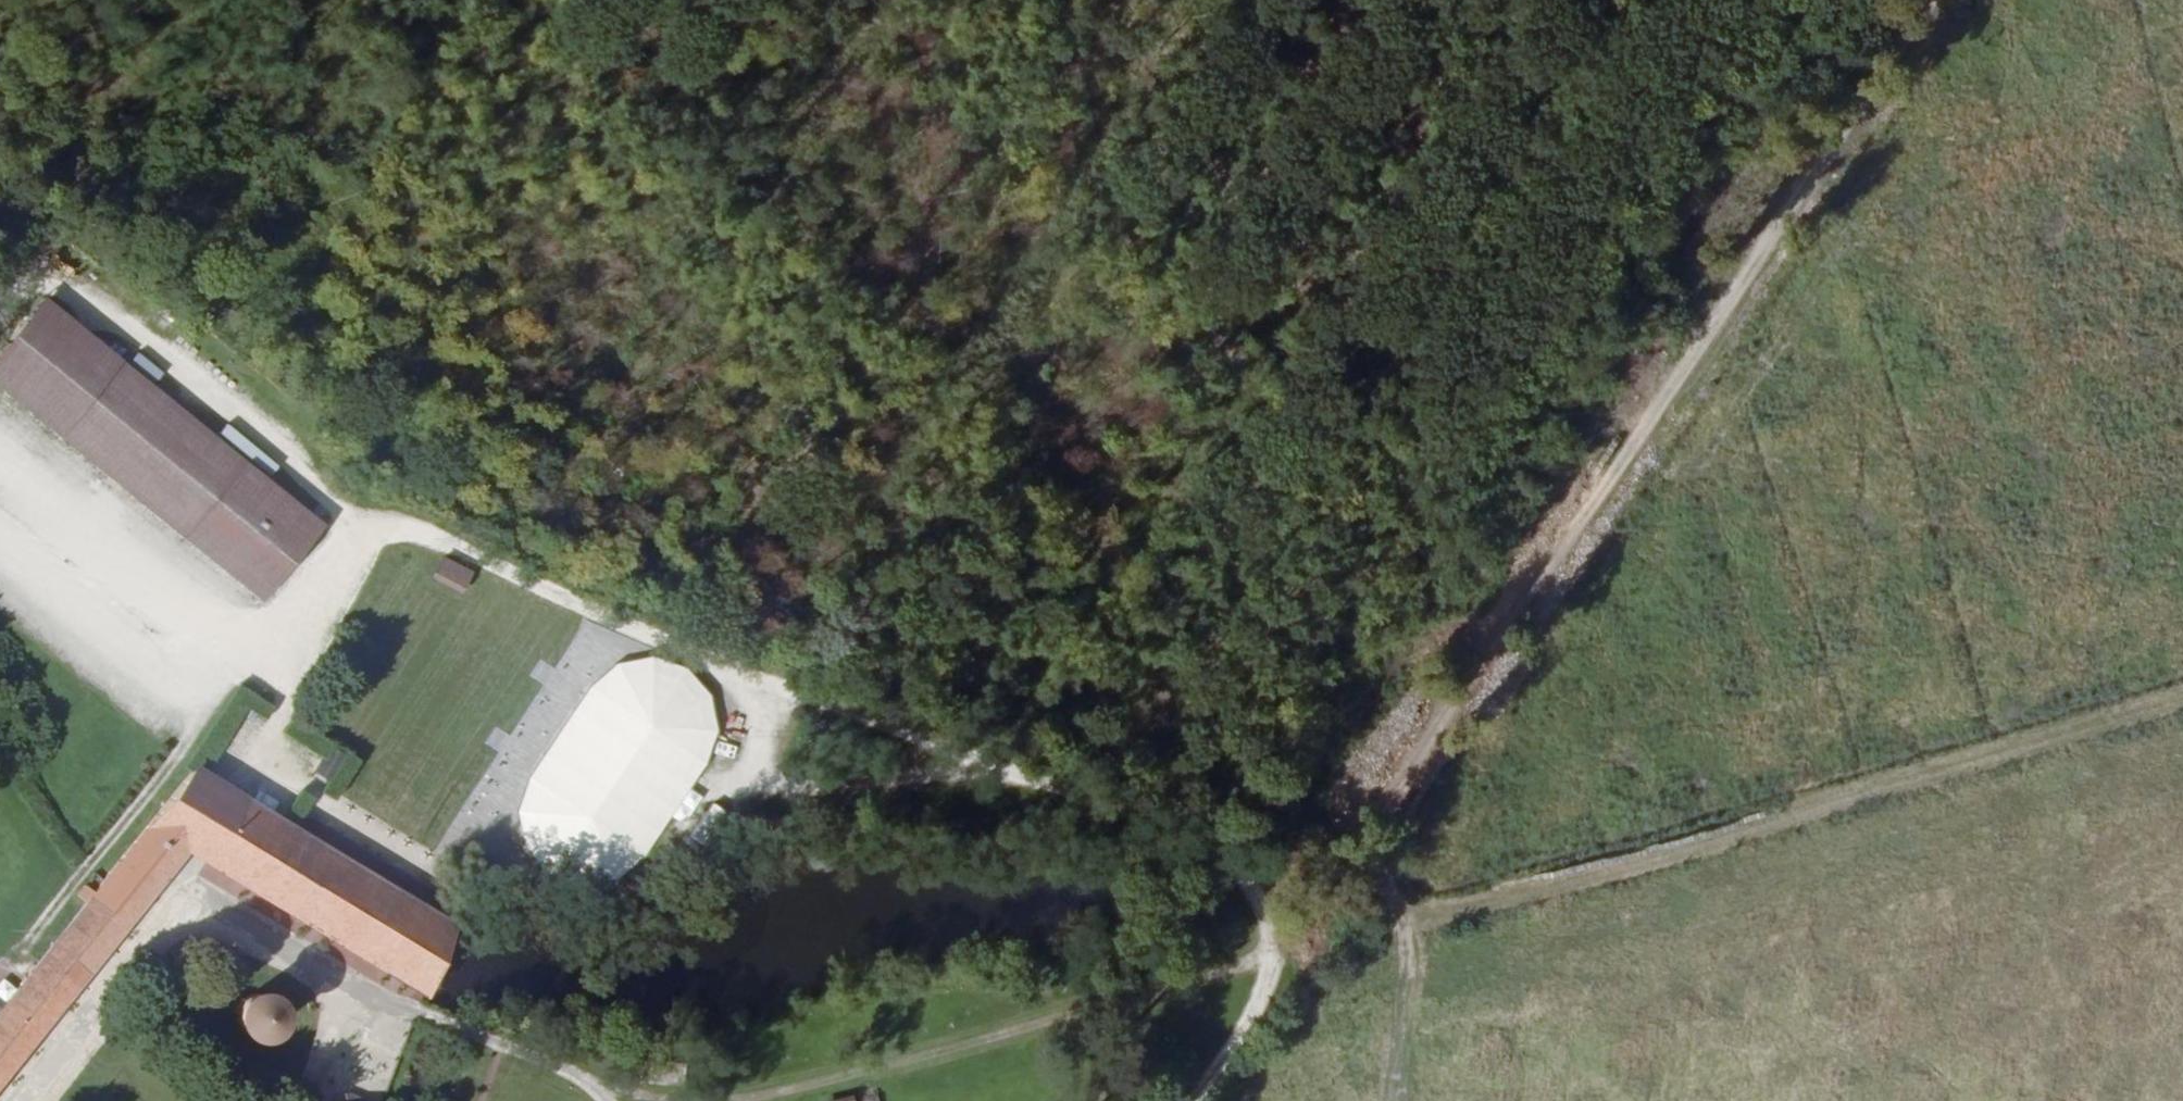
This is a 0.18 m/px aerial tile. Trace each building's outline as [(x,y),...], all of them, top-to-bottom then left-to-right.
[(45,299),(0,354),(0,378),(60,427),(117,358),(45,299)] [(248,465),(117,358),(60,427),(190,534),(248,465)] [(318,522),(248,465),(190,534),(261,592),(318,522)] [(459,591),(470,570),(440,555),(429,577),(459,591)] [(649,657),(614,663),(587,685),(523,780),(510,813),(521,851),(544,869),(569,882),(607,882),(634,865),(703,762),(712,729),(707,695),(680,668),(649,657)] [(457,921),(190,761),(0,994),(0,1068),(184,843),(254,885),(371,955),(425,987),(457,921)] [(371,955),(254,885),(237,914),(339,975),(360,972),(371,955)] [(249,994),(239,1000),(235,1004),(233,1011),(232,1020),(235,1029),(244,1039),(254,1042),(261,1042),(268,1040),(273,1037),(277,1031),(280,1025),(281,1020),(280,1012),(276,1003),(269,997),(262,994),(256,993),(249,994)] [(382,1083),(345,1067),(335,1093),(355,1100),(375,1100),(382,1083)] [(335,1093),(320,1085),(314,1100),(355,1100),(335,1093)]
